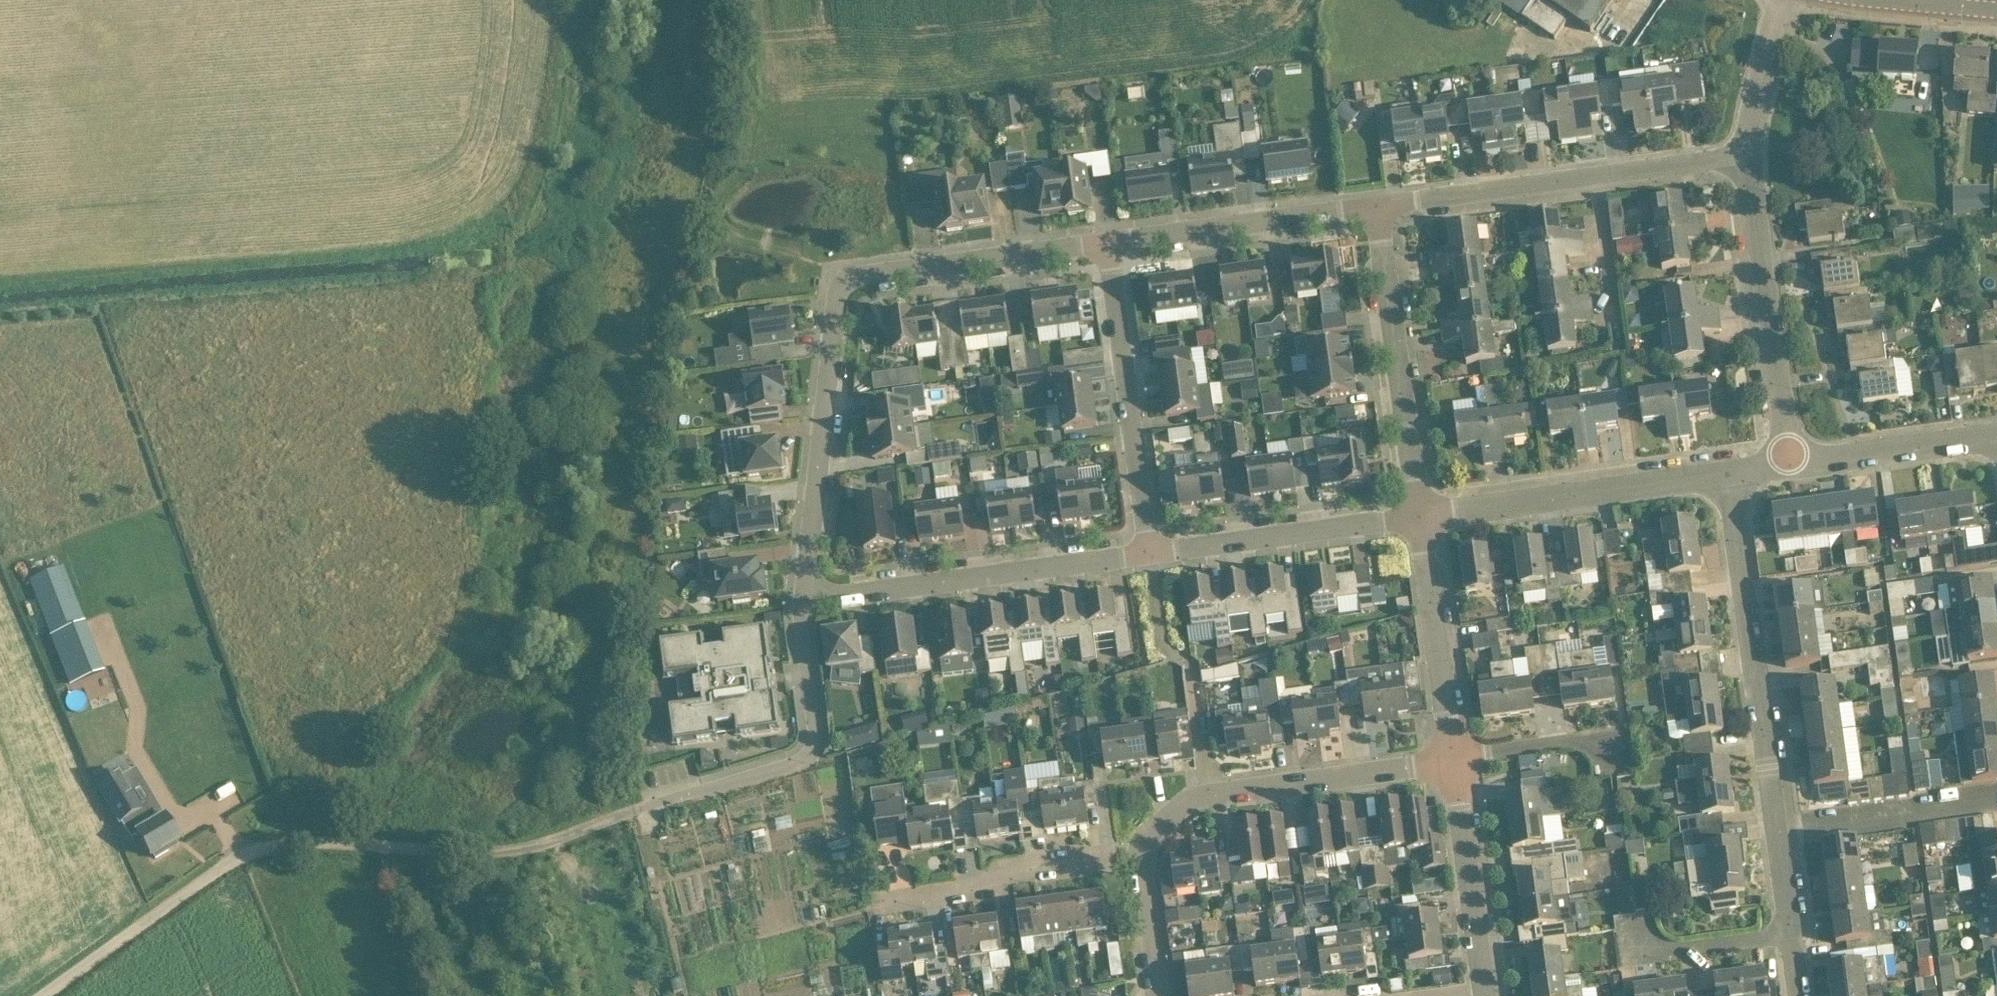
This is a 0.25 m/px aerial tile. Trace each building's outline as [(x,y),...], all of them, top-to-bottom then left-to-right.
[(1522,18),(1555,41),(1569,18),(1591,33),(1613,0),(1498,0),(1497,2),(1521,19),(1522,18)] [(1877,77),(1916,81),(1919,49),(1881,46),(1881,47),(1854,45),(1852,67),(1878,69),(1877,77)] [(1987,94),(1991,55),(1957,52),(1954,91),(1970,92),(1968,114),(1995,117),(1996,102),(1996,99),(1986,98),(1986,94),(1987,94)] [(1653,130),(1670,128),(1668,111),(1678,109),(1676,99),(1689,97),(1690,103),(1704,101),(1699,64),(1646,71),(1653,130)] [(1625,117),(1634,115),(1637,132),(1653,130),(1647,83),(1622,86),(1621,81),(1609,82),(1612,108),(1623,106),(1625,117)] [(1571,92),(1577,140),(1594,138),(1592,121),(1602,120),(1600,109),(1612,108),(1609,82),(1596,84),(1596,89),(1571,92)] [(1850,117),(1863,112),(1852,83),(1839,88),(1846,107),(1850,117)] [(1366,100),(1377,99),(1375,85),(1365,86),(1366,100)] [(1559,126),(1559,128),(1561,143),(1577,140),(1571,92),(1555,94),(1554,89),(1533,92),(1536,118),(1548,116),(1549,127),(1559,126)] [(1502,151),(1519,148),(1516,132),(1526,130),(1525,119),(1536,118),(1533,92),(1520,94),(1521,99),(1495,102),(1502,151)] [(1002,115),(1021,112),(1019,97),(1000,100),(1002,115)] [(1419,113),(1426,161),(1443,159),(1440,142),(1450,141),(1449,130),(1460,128),(1457,103),(1456,97),(1443,99),(1436,106),(1437,110),(1419,113)] [(1472,126),(1472,128),(1473,137),(1483,136),(1485,153),(1502,151),(1495,102),(1470,106),(1469,101),(1457,103),(1460,128),(1472,126)] [(1335,116),(1346,125),(1358,111),(1346,102),(1335,116)] [(1409,163),(1426,161),(1419,113),(1406,115),(1405,106),(1392,108),(1393,112),(1380,114),(1384,139),(1396,137),(1397,148),(1407,146),(1409,163)] [(1240,121),(1239,110),(1239,109),(1236,109),(1225,111),(1227,123),(1240,121)] [(1257,134),(1256,124),(1244,125),(1245,135),(1257,134)] [(1218,157),(1189,161),(1194,196),(1213,193),(1214,195),(1222,193),(1222,192),(1236,190),(1234,178),(1248,176),(1241,125),(1214,129),(1218,157)] [(1181,176),(1179,160),(1175,132),(1160,134),(1164,162),(1167,162),(1168,170),(1128,176),(1131,204),(1172,199),(1170,178),(1181,176)] [(1308,147),(1264,153),(1269,185),(1313,179),(1308,147)] [(1076,170),(1061,172),(1066,212),(1067,213),(1069,213),(1069,216),(1085,214),(1084,211),(1091,210),(1086,170),(1094,169),(1095,180),(1112,178),(1109,154),(1074,158),(1076,170)] [(1061,171),(1046,173),(1044,163),(1026,166),(1025,155),(1007,157),(1008,164),(1012,191),(1030,188),(1029,179),(1037,178),(1042,215),(1066,212),(1061,172),(1061,171)] [(1113,163),(1115,177),(1123,176),(1122,162),(1113,163)] [(1008,164),(991,167),(994,193),(1012,191),(1008,164)] [(984,184),(960,187),(965,226),(990,222),(984,184)] [(965,227),(965,226),(960,187),(960,186),(935,189),(941,230),(947,229),(948,232),(964,230),(963,227),(965,227)] [(1970,210),(1990,210),(1990,188),(1954,188),(1954,216),(1970,216),(1970,210)] [(1682,198),(1682,197),(1653,201),(1655,217),(1651,218),(1646,219),(1640,227),(1639,230),(1639,236),(1640,238),(1654,236),(1653,235),(1707,228),(1705,217),(1685,219),(1682,198)] [(1810,244),(1845,240),(1842,213),(1854,211),(1852,198),(1797,207),(1800,232),(1808,231),(1810,244)] [(1530,217),(1533,237),(1535,251),(1584,244),(1582,233),(1563,236),(1559,213),(1530,217)] [(1910,213),(1897,214),(1898,228),(1911,227),(1910,213)] [(1432,254),(1433,265),(1482,258),(1480,244),(1477,224),(1448,229),(1451,252),(1432,254)] [(1935,239),(1967,235),(1965,225),(1933,227),(1935,239)] [(1622,227),(1612,229),(1614,242),(1624,241),(1622,227)] [(1691,265),(1688,242),(1708,239),(1707,228),(1653,235),(1654,236),(1656,247),(1659,247),(1662,269),(1692,265),(1692,264),(1691,265)] [(1920,242),(1918,228),(1893,232),(1895,245),(1920,242)] [(1620,258),(1634,257),(1632,241),(1618,242),(1620,258)] [(1539,284),(1569,280),(1565,258),(1585,255),(1584,244),(1535,251),(1539,284)] [(1823,281),(1825,294),(1860,289),(1854,250),(1812,256),(1815,282),(1823,281)] [(1314,257),(1319,293),(1342,290),(1337,254),(1314,257)] [(1319,293),(1314,257),(1314,258),(1292,261),(1296,295),(1319,292),(1319,293)] [(1455,274),(1458,296),(1487,292),(1482,258),(1433,265),(1435,277),(1455,274)] [(1243,268),(1248,301),(1271,298),(1266,265),(1243,268)] [(1248,301),(1243,268),(1221,271),(1225,305),(1248,301)] [(1172,278),(1177,311),(1199,308),(1195,275),(1172,278)] [(1154,314),(1177,311),(1172,278),(1149,281),(1154,314)] [(1544,318),(1593,311),(1591,301),(1572,303),(1569,280),(1539,284),(1544,318)] [(1860,289),(1825,294),(1828,319),(1836,318),(1838,331),(1873,326),(1867,288),(1860,289)] [(1669,327),(1719,320),(1718,309),(1698,312),(1695,290),(1696,290),(1695,289),(1664,293),(1669,327)] [(1973,290),(1960,292),(1962,307),(1976,305),(1973,290)] [(1078,291),(1055,294),(1059,327),(1082,324),(1095,322),(1092,302),(1079,304),(1078,291)] [(1441,321),(1443,332),(1492,325),(1487,292),(1458,296),(1457,296),(1457,297),(1458,297),(1461,319),(1441,321)] [(1059,327),(1055,294),(1032,297),(1037,330),(1059,327)] [(984,303),(988,337),(1011,334),(1006,300),(984,303)] [(950,326),(956,369),(970,368),(966,340),(988,337),(984,303),(961,306),(963,324),(950,326)] [(1285,308),(1286,313),(1287,321),(1287,326),(1300,324),(1298,307),(1285,308)] [(755,335),(749,335),(753,366),(785,361),(782,346),(794,344),(792,328),(796,328),(794,313),(790,314),(790,310),(752,315),(755,335)] [(918,347),(939,344),(943,371),(956,369),(950,326),(938,328),(935,310),(913,313),(918,347)] [(1549,353),(1559,351),(1578,349),(1575,326),(1595,323),(1593,311),(1544,318),(1547,337),(1548,350),(1549,353)] [(913,312),(912,312),(889,315),(894,351),(918,348),(918,347),(913,313),(913,312)] [(1346,314),(1322,317),(1324,333),(1348,329),(1346,314)] [(1629,331),(1642,329),(1640,316),(1627,318),(1629,331)] [(1280,317),(1272,326),(1275,337),(1287,335),(1285,323),(1280,317)] [(1940,320),(1942,330),(1953,329),(1952,319),(1940,320)] [(1674,362),(1685,361),(1705,358),(1705,356),(1704,357),(1701,335),(1721,332),(1719,320),(1669,327),(1670,329),(1667,330),(1668,339),(1671,339),(1674,362)] [(1467,365),(1497,361),(1494,336),(1516,333),(1515,323),(1493,326),(1492,325),(1443,332),(1444,344),(1464,341),(1467,365)] [(1838,331),(1842,356),(1850,355),(1851,368),(1886,363),(1880,324),(1873,326),(1838,331)] [(1141,344),(1151,343),(1151,337),(1145,332),(1139,333),(1141,344)] [(1214,332),(1198,335),(1200,349),(1217,347),(1214,332)] [(1179,337),(1155,340),(1157,356),(1168,355),(1181,353),(1179,337)] [(1024,338),(1009,340),(1014,376),(1018,375),(1029,373),(1026,353),(1024,338)] [(1308,358),(1310,374),(1354,368),(1352,354),(1350,355),(1348,342),(1308,347),(1307,339),(1295,341),(1298,359),(1308,358)] [(1257,361),(1271,359),(1269,343),(1255,344),(1257,361)] [(718,370),(734,368),(732,350),(716,353),(718,370)] [(1043,371),(1041,351),(1026,353),(1029,373),(1043,371)] [(1168,355),(1170,370),(1161,371),(1164,394),(1197,389),(1192,351),(1181,353),(1168,355)] [(1982,353),(1987,388),(1996,386),(1996,351),(1982,353)] [(1956,356),(1944,358),(1946,374),(1949,400),(1949,401),(1975,398),(1974,390),(1987,388),(1982,353),(1956,356)] [(1079,354),(1065,356),(1067,368),(1081,366),(1079,354)] [(1638,356),(1625,358),(1626,370),(1640,368),(1638,356)] [(1928,358),(1929,365),(1937,372),(1943,371),(1942,357),(1928,358)] [(1613,362),(1608,371),(1616,376),(1621,366),(1613,362)] [(1894,362),(1886,363),(1851,368),(1855,393),(1862,392),(1864,405),(1899,400),(1894,362)] [(1239,365),(1224,367),(1226,382),(1241,380),(1239,365)] [(1355,381),(1354,368),(1310,374),(1314,400),(1355,394),(1353,381),(1355,381)] [(1018,375),(1019,389),(1051,384),(1049,371),(1043,371),(1029,373),(1018,375)] [(787,391),(784,372),(745,377),(750,412),(751,412),(753,427),(784,422),(782,408),(787,407),(785,392),(787,391)] [(873,375),(875,391),(900,388),(898,372),(873,375)] [(1937,401),(1949,400),(1946,374),(1933,376),(1937,401)] [(983,398),(996,396),(994,380),(981,381),(983,398)] [(1057,385),(1060,408),(1094,403),(1091,380),(1057,385)] [(1242,385),(1243,402),(1259,400),(1257,383),(1242,385)] [(1674,389),(1681,438),(1693,436),(1689,416),(1711,413),(1711,414),(1712,414),(1708,384),(1674,389)] [(918,387),(918,399),(948,398),(947,385),(918,387)] [(1211,387),(1197,389),(1164,394),(1167,416),(1198,412),(1199,422),(1216,420),(1211,387)] [(1496,464),(1489,414),(1485,388),(1476,389),(1478,417),(1455,420),(1459,449),(1483,446),(1485,465),(1496,464)] [(1640,394),(1641,403),(1644,423),(1645,423),(1667,420),(1669,439),(1681,438),(1674,389),(1640,394)] [(1581,401),(1588,451),(1600,449),(1597,429),(1619,427),(1620,427),(1618,412),(1629,410),(1626,390),(1615,391),(1616,396),(1598,399),(1597,390),(1580,392),(1581,401)] [(1265,417),(1275,416),(1274,406),(1284,404),(1282,394),(1263,397),(1265,417)] [(1547,406),(1549,416),(1551,436),(1574,432),(1577,452),(1588,451),(1581,401),(1547,406)] [(869,421),(871,434),(914,428),(910,402),(869,407),(871,420),(869,421)] [(1097,426),(1094,403),(1060,408),(1063,431),(1097,426)] [(1523,410),(1489,414),(1496,464),(1508,462),(1505,442),(1527,439),(1527,440),(1528,440),(1527,429),(1538,428),(1536,406),(1523,407),(1523,410)] [(1338,424),(1357,421),(1355,407),(1336,410),(1338,424)] [(917,454),(914,428),(871,434),(873,447),(875,447),(877,460),(917,454)] [(722,435),(724,449),(743,446),(748,478),(783,473),(783,469),(787,469),(786,456),(781,457),(779,441),(763,443),(761,429),(722,435)] [(1169,432),(1171,444),(1193,441),(1192,429),(1169,432)] [(1215,430),(1216,443),(1229,442),(1228,429),(1215,430)] [(1063,446),(1063,445),(1062,436),(1062,433),(1044,435),(1046,448),(1063,446)] [(697,437),(676,440),(678,457),(699,454),(697,437)] [(1345,485),(1346,485),(1341,449),(1340,449),(1340,450),(1319,453),(1317,439),(1304,441),(1306,460),(1307,467),(1320,465),(1322,487),(1345,484),(1345,485)] [(1297,490),(1293,462),(1306,460),(1304,441),(1289,443),(1291,457),(1270,460),(1274,493),(1297,490)] [(1245,442),(1231,444),(1233,459),(1247,457),(1245,442)] [(960,444),(929,448),(931,464),(963,460),(960,444)] [(1078,446),(1079,459),(1093,458),(1091,445),(1078,446)] [(1341,449),(1346,485),(1368,482),(1364,446),(1341,449)] [(1040,451),(1040,453),(1041,457),(1054,456),(1053,449),(1040,451)] [(1039,470),(1037,453),(1018,456),(1020,472),(1039,470)] [(987,458),(971,460),(973,474),(989,471),(987,458)] [(1251,497),(1274,493),(1270,460),(1247,463),(1251,497)] [(948,477),(946,464),(934,466),(936,479),(948,477)] [(1198,470),(1203,503),(1226,500),(1221,467),(1198,470)] [(880,485),(897,483),(895,470),(878,472),(880,485)] [(916,471),(917,487),(931,486),(929,470),(916,471)] [(1180,506),(1203,503),(1198,470),(1176,473),(1180,506)] [(1081,486),(1086,519),(1109,516),(1104,482),(1081,486)] [(1086,519),(1081,486),(1058,489),(1063,522),(1086,519)] [(759,491),(720,496),(724,525),(740,523),(743,539),(777,535),(777,532),(780,532),(778,516),(775,516),(773,504),(761,505),(759,491)] [(1010,495),(1014,529),(1037,526),(1033,492),(1010,495)] [(1014,529),(1010,495),(987,498),(992,532),(1014,529)] [(1880,530),(1877,515),(1875,495),(1848,499),(1853,534),(1880,530)] [(1957,570),(1970,569),(1990,566),(1988,548),(1968,551),(1965,531),(1978,529),(1973,495),(1948,499),(1954,546),(1955,557),(1957,570)] [(890,496),(859,500),(865,549),(897,545),(890,496)] [(1853,534),(1848,499),(1823,503),(1828,537),(1853,534)] [(1952,535),(1948,499),(1922,503),(1928,539),(1952,535)] [(668,514),(686,512),(685,501),(667,503),(668,514)] [(939,505),(943,539),(966,536),(961,502),(939,505)] [(1828,537),(1823,503),(1798,506),(1803,541),(1804,541),(1828,537)] [(1902,542),(1927,539),(1928,539),(1922,503),(1897,507),(1902,542)] [(943,539),(939,505),(916,508),(920,542),(943,539)] [(1773,510),(1778,544),(1803,541),(1798,506),(1773,510)] [(1645,553),(1698,546),(1694,521),(1663,525),(1665,538),(1643,541),(1645,553)] [(1605,544),(1607,558),(1622,556),(1619,531),(1604,533),(1604,536),(1605,544)] [(700,537),(702,551),(717,549),(716,535),(700,537)] [(1593,545),(1605,544),(1604,536),(1592,537),(1592,535),(1566,538),(1570,563),(1557,565),(1561,590),(1583,587),(1582,576),(1598,575),(1593,545)] [(1561,601),(1561,590),(1557,565),(1546,566),(1542,542),(1516,546),(1523,595),(1538,593),(1548,592),(1549,603),(1561,601)] [(1662,592),(1692,588),(1690,573),(1701,571),(1698,546),(1645,553),(1646,562),(1646,565),(1656,564),(1657,578),(1660,578),(1662,592)] [(1467,593),(1493,589),(1487,550),(1461,553),(1467,593)] [(752,598),(768,596),(765,575),(761,576),(760,563),(729,567),(727,551),(700,555),(704,585),(716,583),(718,603),(734,601),(734,604),(752,602),(752,598)] [(1856,552),(1858,567),(1869,565),(1868,551),(1856,552)] [(1848,568),(1858,567),(1856,552),(1846,553),(1848,568)] [(1646,562),(1645,553),(1632,555),(1634,563),(1646,562)] [(1947,572),(1957,570),(1955,557),(1945,559),(1947,572)] [(1806,559),(1808,573),(1819,571),(1817,558),(1806,559)] [(1796,560),(1797,571),(1797,574),(1808,573),(1806,559),(1796,560)] [(1797,571),(1796,560),(1786,561),(1787,572),(1797,571)] [(1931,560),(1920,562),(1922,575),(1933,574),(1931,560)] [(29,581),(51,637),(78,626),(85,623),(63,567),(62,568),(29,581)] [(1285,577),(1284,571),(1258,575),(1259,580),(1260,580),(1265,618),(1266,618),(1287,615),(1289,634),(1304,632),(1296,575),(1285,577)] [(1362,613),(1376,611),(1373,585),(1360,587),(1358,574),(1337,577),(1336,571),(1310,575),(1315,614),(1340,610),(1338,600),(1360,598),(1362,613)] [(1222,579),(1223,585),(1224,585),(1229,619),(1229,618),(1251,616),(1254,639),(1268,637),(1266,618),(1265,618),(1260,580),(1259,580),(1250,582),(1249,576),(1222,579)] [(1996,605),(1992,580),(1937,588),(1941,614),(1946,613),(1959,611),(1959,610),(1996,605)] [(1214,587),(1213,581),(1187,584),(1193,628),(1215,625),(1219,649),(1233,647),(1229,618),(1229,619),(1224,585),(1223,585),(1214,587)] [(1507,592),(1515,590),(1514,581),(1505,583),(1507,592)] [(1911,584),(1887,587),(1892,620),(1906,618),(1904,600),(1913,599),(1911,584)] [(1814,611),(1810,586),(1776,591),(1779,616),(1814,611)] [(1385,588),(1373,589),(1375,606),(1387,604),(1385,588)] [(1656,634),(1709,626),(1705,601),(1694,603),(1692,588),(1662,592),(1663,593),(1650,594),(1656,634)] [(1868,594),(1870,605),(1884,603),(1883,593),(1868,594)] [(1119,658),(1134,656),(1126,599),(1115,600),(1114,594),(1088,598),(1089,604),(1094,637),(1095,637),(1116,634),(1119,658)] [(1058,642),(1059,642),(1080,639),(1083,662),(1098,660),(1095,637),(1094,637),(1089,604),(1079,605),(1078,599),(1052,603),(1053,609),(1054,609),(1058,642)] [(1885,614),(1884,603),(1870,605),(1871,616),(1885,614)] [(1062,665),(1059,642),(1058,642),(1054,609),(1053,609),(1044,610),(1043,604),(1016,608),(1017,614),(1018,613),(1022,647),(1023,646),(1044,644),(1048,667),(1062,665)] [(1996,630),(1996,613),(1996,605),(1959,610),(1959,611),(1946,613),(1949,637),(1996,630)] [(1026,665),(1023,646),(1022,647),(1018,613),(1017,614),(1008,615),(1007,609),(981,613),(988,663),(1010,660),(1012,677),(1027,675),(1026,665)] [(1814,611),(1779,616),(1783,641),(1817,637),(1814,611)] [(968,615),(965,615),(965,614),(951,615),(951,617),(936,619),(942,661),(973,657),(968,615)] [(1906,619),(1906,618),(1892,620),(1893,631),(1908,629),(1906,619)] [(884,626),(881,626),(886,664),(917,660),(919,674),(933,672),(930,648),(918,650),(915,622),(898,624),(898,619),(883,621),(884,626)] [(1489,635),(1498,633),(1512,631),(1511,619),(1487,622),(1489,635)] [(1675,672),(1702,668),(1700,653),(1712,652),(1709,626),(1656,634),(1657,645),(1678,643),(1679,656),(1673,656),(1675,671),(1675,672)] [(1308,629),(1311,641),(1322,638),(1319,627),(1308,629)] [(704,639),(661,644),(666,680),(700,675),(701,681),(695,682),(698,700),(703,699),(704,705),(670,710),(675,745),(717,740),(716,727),(736,724),(738,737),(780,731),(775,695),(773,696),(769,666),(771,666),(766,630),(724,636),(726,649),(705,652),(704,639)] [(857,630),(828,634),(830,653),(828,653),(830,667),(832,666),(833,669),(860,666),(861,675),(877,673),(872,638),(858,639),(857,630)] [(1983,659),(1996,657),(1996,630),(1949,637),(1953,668),(1971,665),(1970,661),(1983,659)] [(1352,645),(1350,632),(1341,634),(1343,646),(1352,645)] [(1492,649),(1500,648),(1498,633),(1489,635),(1489,636),(1474,638),(1476,651),(1492,649)] [(1821,658),(1829,657),(1834,656),(1831,636),(1818,638),(1817,637),(1783,641),(1786,668),(1821,664),(1821,658)] [(1604,639),(1605,650),(1606,650),(1609,667),(1611,667),(1611,668),(1622,666),(1618,637),(1604,639)] [(1267,645),(1266,638),(1257,639),(1257,646),(1267,645)] [(1557,645),(1541,648),(1545,677),(1560,675),(1565,709),(1590,706),(1583,653),(1558,656),(1557,645)] [(1500,648),(1492,649),(1494,665),(1502,664),(1500,648)] [(1527,661),(1502,664),(1510,717),(1535,713),(1530,679),(1545,677),(1541,648),(1525,650),(1527,661)] [(1879,672),(1893,670),(1889,648),(1851,653),(1853,669),(1868,667),(1878,665),(1879,672)] [(1583,653),(1590,706),(1615,703),(1611,670),(1596,672),(1594,652),(1583,653)] [(1230,653),(1217,655),(1219,667),(1235,665),(1233,653),(1230,653)] [(1418,663),(1416,664),(1398,666),(1381,668),(1382,678),(1383,678),(1384,682),(1389,722),(1400,721),(1399,715),(1410,713),(1408,695),(1422,693),(1418,663)] [(1239,664),(1214,671),(1216,683),(1241,679),(1239,664)] [(1484,720),(1510,717),(1502,664),(1494,665),(1492,666),(1494,687),(1480,689),(1484,720)] [(1667,715),(1720,707),(1716,681),(1704,683),(1702,668),(1675,672),(1675,671),(1661,673),(1667,715)] [(1900,681),(1915,679),(1913,668),(1899,670),(1900,681)] [(1882,701),(1897,698),(1893,670),(1879,672),(1869,673),(1871,692),(1881,691),(1882,701)] [(1064,689),(1063,677),(1055,678),(1050,683),(1051,691),(1064,689)] [(1962,709),(1996,704),(1996,701),(1994,678),(1950,684),(1953,708),(1962,707),(1962,709)] [(1244,705),(1251,757),(1263,756),(1262,750),(1273,748),(1270,727),(1282,725),(1279,700),(1276,680),(1260,682),(1262,700),(1244,703),(1244,705)] [(1349,682),(1352,708),(1364,706),(1366,719),(1377,718),(1378,724),(1389,722),(1384,682),(1361,685),(1360,681),(1349,682)] [(1805,712),(1840,707),(1837,681),(1801,686),(1805,712)] [(1028,682),(1017,684),(1019,702),(1030,700),(1028,682)] [(1320,740),(1331,738),(1330,732),(1342,731),(1339,710),(1352,708),(1349,682),(1335,684),(1335,689),(1313,691),(1320,740)] [(980,711),(992,709),(990,691),(976,693),(979,711),(980,711)] [(1279,700),(1282,725),(1295,724),(1297,737),(1309,735),(1309,741),(1320,740),(1314,700),(1293,703),(1292,698),(1279,700)] [(1898,710),(1897,698),(1882,701),(1884,712),(1898,710)] [(1904,705),(1906,716),(1919,714),(1918,704),(1917,704),(1907,705),(1904,705)] [(1996,729),(1996,704),(1962,709),(1953,710),(1945,711),(1948,736),(1955,735),(1996,729)] [(1240,753),(1241,759),(1251,757),(1244,705),(1229,707),(1230,713),(1216,714),(1221,747),(1228,746),(1229,755),(1240,753)] [(1840,707),(1805,712),(1808,736),(1843,731),(1856,730),(1852,705),(1840,707)] [(1686,753),(1713,749),(1711,734),(1723,732),(1720,707),(1667,715),(1670,739),(1675,741),(1684,741),(1686,753)] [(916,716),(921,732),(931,729),(926,713),(916,716)] [(1922,739),(1919,714),(1906,716),(1909,741),(1923,739),(1922,739)] [(987,729),(1000,727),(998,715),(985,719),(987,729)] [(1071,735),(1086,733),(1084,719),(1069,721),(1071,735)] [(1193,743),(1190,719),(1176,721),(1177,723),(1156,726),(1159,747),(1161,762),(1183,759),(1181,744),(1193,743)] [(1122,723),(1124,732),(1128,766),(1161,762),(1159,747),(1156,726),(1156,723),(1145,724),(1144,720),(1122,723)] [(954,734),(966,732),(965,724),(953,726),(954,734)] [(859,730),(864,747),(882,742),(877,725),(859,730)] [(1959,760),(1970,759),(1996,754),(1996,729),(1955,735),(1959,760)] [(1090,733),(1090,737),(1093,756),(1105,755),(1107,769),(1128,766),(1124,732),(1102,735),(1102,731),(1090,733)] [(1843,731),(1808,736),(1811,762),(1847,757),(1843,731)] [(918,735),(920,749),(931,747),(929,732),(918,735)] [(1890,751),(1904,749),(1903,739),(1888,740),(1890,751)] [(1665,797),(1731,788),(1727,762),(1715,763),(1713,749),(1686,753),(1688,768),(1695,767),(1696,780),(1676,783),(1677,790),(1664,792),(1665,797)] [(1895,776),(1908,775),(1904,749),(1890,751),(1893,777),(1895,776)] [(1912,765),(1926,763),(1925,753),(1911,755),(1912,765)] [(1970,759),(1959,760),(1962,786),(1996,781),(1996,754),(1970,759)] [(1847,757),(1811,762),(1815,788),(1819,787),(1820,796),(1822,801),(1825,803),(1830,804),(1848,802),(1848,805),(1873,802),(1870,780),(1862,781),(1851,782),(1847,757)] [(1926,763),(1912,765),(1916,792),(1931,790),(1928,763),(1926,763)] [(1020,816),(1031,815),(1028,792),(1025,770),(1005,773),(1005,777),(991,778),(995,805),(996,805),(1001,838),(1023,836),(1020,816)] [(1522,775),(1523,783),(1545,780),(1544,772),(1522,775)] [(168,847),(179,840),(165,818),(158,822),(148,805),(140,811),(118,773),(98,785),(120,823),(122,822),(131,838),(138,834),(151,857),(154,855),(156,859),(170,851),(168,847)] [(1895,776),(1898,798),(1911,796),(1908,775),(1895,776)] [(1885,800),(1898,798),(1895,776),(1893,777),(1882,778),(1885,800)] [(1043,813),(1046,832),(1068,829),(1062,780),(1061,780),(1060,778),(1039,781),(1040,790),(1028,792),(1031,815),(1043,813)] [(1885,800),(1882,778),(1870,780),(1873,802),(1885,800)] [(1552,819),(1546,780),(1545,780),(1523,783),(1522,783),(1524,797),(1507,799),(1511,825),(1543,821),(1552,819)] [(928,811),(933,848),(955,845),(953,825),(964,824),(961,800),(958,782),(924,786),(928,811)] [(1063,795),(1068,829),(1090,827),(1087,807),(1099,805),(1096,782),(1076,785),(1077,793),(1063,795)] [(1731,788),(1664,797),(1664,802),(1678,800),(1679,806),(1700,803),(1702,816),(1695,817),(1697,833),(1725,829),(1722,814),(1734,812),(1731,788)] [(961,800),(964,824),(976,822),(978,842),(1001,838),(996,805),(995,805),(983,807),(982,797),(962,800),(961,800)] [(1397,869),(1394,849),(1408,847),(1402,805),(1403,805),(1402,801),(1399,802),(1398,798),(1381,800),(1382,804),(1379,805),(1384,845),(1372,847),(1377,890),(1391,889),(1388,870),(1397,869)] [(1426,802),(1403,805),(1402,805),(1408,847),(1408,851),(1422,849),(1425,870),(1447,867),(1443,837),(1431,839),(1426,802)] [(928,811),(915,813),(914,805),(907,806),(906,803),(874,808),(879,848),(910,843),(911,851),(933,848),(928,811)] [(1355,808),(1331,811),(1337,857),(1350,855),(1352,867),(1363,865),(1363,869),(1361,869),(1364,892),(1377,890),(1372,847),(1360,848),(1355,808)] [(1327,873),(1324,859),(1337,857),(1331,811),(1308,814),(1313,857),(1301,858),(1304,874),(1305,885),(1318,882),(1317,874),(1327,873)] [(1973,840),(1984,839),(1985,839),(1983,817),(1970,819),(1973,840)] [(1284,818),(1260,821),(1266,867),(1279,865),(1281,879),(1291,878),(1289,864),(1290,864),(1284,818)] [(1511,825),(1514,850),(1531,848),(1533,862),(1556,859),(1554,844),(1564,843),(1560,819),(1552,819),(1543,821),(1511,825)] [(1970,819),(1958,821),(1961,842),(1973,840),(1970,819)] [(1231,865),(1233,885),(1255,883),(1253,868),(1266,867),(1260,821),(1237,824),(1242,864),(1231,865)] [(1945,822),(1948,844),(1961,842),(1958,821),(1945,822)] [(1945,822),(1933,824),(1936,845),(1948,844),(1945,822)] [(1920,826),(1923,846),(1923,847),(1936,845),(1933,824),(1920,826)] [(1626,828),(1628,842),(1638,840),(1636,827),(1626,828)] [(1688,875),(1742,868),(1741,866),(1746,865),(1744,855),(1740,856),(1738,842),(1727,844),(1725,829),(1697,833),(1683,835),(1685,850),(1706,847),(1708,861),(1687,864),(1688,875)] [(1622,834),(1606,836),(1607,848),(1623,846),(1622,834)] [(1984,839),(1988,865),(1996,864),(1996,837),(1986,839),(1985,839),(1984,839)] [(1826,869),(1861,864),(1857,838),(1823,843),(1826,869)] [(1233,885),(1231,865),(1230,865),(1229,858),(1217,860),(1216,847),(1204,848),(1203,842),(1192,844),(1193,850),(1197,883),(1198,882),(1199,890),(1199,896),(1222,893),(1221,884),(1231,883),(1232,886),(1233,885)] [(1905,858),(1918,856),(1917,845),(1903,847),(1905,858)] [(1163,886),(1165,899),(1178,897),(1177,893),(1199,890),(1198,882),(1197,883),(1193,850),(1183,851),(1183,857),(1172,859),(1174,872),(1160,873),(1161,886),(1163,886)] [(1556,859),(1533,862),(1535,876),(1518,879),(1522,904),(1570,898),(1567,882),(1585,880),(1582,855),(1579,855),(1579,856),(1556,859)] [(1920,865),(1918,856),(1905,858),(1906,867),(1920,865)] [(1295,876),(1304,874),(1301,858),(1292,859),(1295,876)] [(1927,874),(1941,872),(1939,860),(1925,862),(1927,874)] [(1679,876),(1687,875),(1686,863),(1674,864),(1675,876),(1679,875),(1679,876)] [(1830,893),(1865,889),(1861,864),(1826,869),(1830,893)] [(1978,892),(1996,890),(1996,864),(1988,865),(1972,868),(1975,892),(1978,892)] [(1745,893),(1742,868),(1688,875),(1690,886),(1712,883),(1714,897),(1711,897),(1713,913),(1741,909),(1739,894),(1745,893)] [(1942,881),(1941,872),(1927,874),(1928,883),(1942,881)] [(1619,890),(1632,888),(1630,876),(1617,879),(1619,890)] [(1447,881),(1419,880),(1419,891),(1447,892),(1447,881)] [(1636,912),(1652,910),(1649,890),(1648,880),(1632,883),(1636,912)] [(1334,897),(1342,896),(1340,883),(1332,884),(1334,897)] [(1306,889),(1307,905),(1331,903),(1330,888),(1306,889)] [(1865,889),(1830,893),(1833,919),(1868,914),(1865,889)] [(1978,892),(1975,892),(1978,914),(1980,914),(1981,918),(1996,915),(1996,890),(1978,892)] [(1079,947),(1089,946),(1082,898),(1083,898),(1082,895),(1081,895),(1082,898),(1061,901),(1066,936),(1077,934),(1079,947)] [(1104,895),(1083,898),(1082,898),(1089,946),(1098,945),(1097,931),(1109,929),(1104,895)] [(1910,897),(1912,908),(1925,906),(1924,895),(1910,897)] [(1570,898),(1522,904),(1525,930),(1542,927),(1544,941),(1567,938),(1566,937),(1579,935),(1578,924),(1573,925),(1570,898)] [(1017,907),(1020,927),(1022,941),(1035,939),(1037,952),(1046,951),(1039,901),(1038,901),(1039,904),(1017,907)] [(1053,937),(1066,936),(1061,901),(1040,904),(1040,901),(1039,901),(1046,951),(1055,950),(1053,937)] [(1407,940),(1407,941),(1441,937),(1438,914),(1423,916),(1422,904),(1397,908),(1399,919),(1390,920),(1394,942),(1407,940)] [(1249,906),(1236,907),(1237,916),(1250,914),(1249,906)] [(1925,906),(1912,908),(1913,918),(1927,916),(1925,906)] [(1169,926),(1188,923),(1194,923),(1192,910),(1167,913),(1169,926)] [(1878,913),(1833,919),(1837,945),(1866,941),(1868,950),(1893,947),(1891,933),(1886,933),(1883,911),(1877,912),(1878,913)] [(1933,914),(1934,924),(1948,922),(1946,912),(1933,914)] [(1991,951),(1996,950),(1996,951),(1996,915),(1990,916),(1993,939),(1983,940),(1985,952),(1991,951)] [(1003,954),(1001,939),(999,919),(977,922),(977,920),(976,920),(983,969),(984,969),(987,991),(995,990),(991,956),(1003,954)] [(983,969),(976,920),(976,922),(954,925),(959,960),(972,958),(973,971),(983,969)] [(1340,939),(1345,975),(1367,972),(1365,956),(1376,954),(1374,934),(1372,922),(1361,924),(1361,926),(1339,929),(1341,939),(1340,939)] [(1949,932),(1948,922),(1934,924),(1935,934),(1949,932)] [(939,970),(936,948),(933,928),(911,931),(916,967),(930,965),(930,971),(939,970)] [(1271,932),(1274,948),(1279,984),(1301,981),(1299,965),(1310,963),(1306,938),(1305,929),(1294,931),(1294,929),(1271,932)] [(1306,938),(1310,963),(1321,962),(1323,978),(1345,975),(1340,939),(1341,939),(1339,929),(1317,932),(1317,937),(1306,938)] [(902,969),(916,967),(911,931),(889,934),(892,954),(880,955),(883,977),(903,974),(902,969)] [(1407,941),(1410,961),(1405,961),(1407,975),(1434,971),(1433,969),(1431,970),(1429,959),(1450,956),(1449,951),(1445,949),(1443,949),(1441,937),(1407,941)] [(1565,979),(1565,978),(1562,953),(1568,952),(1567,938),(1544,941),(1546,955),(1529,958),(1533,983),(1565,979)] [(1919,961),(1932,960),(1930,941),(1918,943),(1919,961)] [(1240,947),(1244,972),(1254,971),(1256,987),(1279,984),(1274,948),(1252,951),(1251,945),(1240,947)] [(1233,974),(1244,972),(1240,947),(1207,952),(1213,995),(1235,995),(1233,974)] [(1207,952),(1173,957),(1177,985),(1188,984),(1190,995),(1213,995),(1207,952)] [(1124,977),(1121,955),(1109,957),(1112,978),(1124,977)] [(1952,957),(1939,959),(1940,970),(1954,968),(1952,957)] [(1883,985),(1880,959),(1828,966),(1831,991),(1882,985),(1883,985)] [(1451,970),(1433,972),(1434,985),(1453,982),(1451,970)] [(1776,982),(1768,983),(1766,971),(1741,975),(1744,995),(1778,995),(1776,982)] [(1741,975),(1715,978),(1717,989),(1702,991),(1703,995),(1744,995),(1741,975)] [(1565,978),(1565,979),(1533,983),(1534,995),(1597,995),(1597,990),(1583,992),(1580,976),(1565,978)] [(1612,992),(1621,991),(1619,977),(1609,979),(1611,993),(1612,992)] [(1934,978),(1921,979),(1923,993),(1938,991),(1936,978),(1934,978)] [(1702,991),(1687,993),(1686,982),(1660,986),(1662,995),(1703,995),(1702,991)] [(1027,983),(1018,985),(1019,995),(1026,995),(1029,995),(1027,983)] [(1053,995),(1072,992),(1071,983),(1052,986),(1053,995)] [(1831,991),(1832,995),(1883,995),(1882,985),(1831,991)] [(1660,986),(1635,989),(1636,995),(1633,995),(1662,995),(1660,986)]
